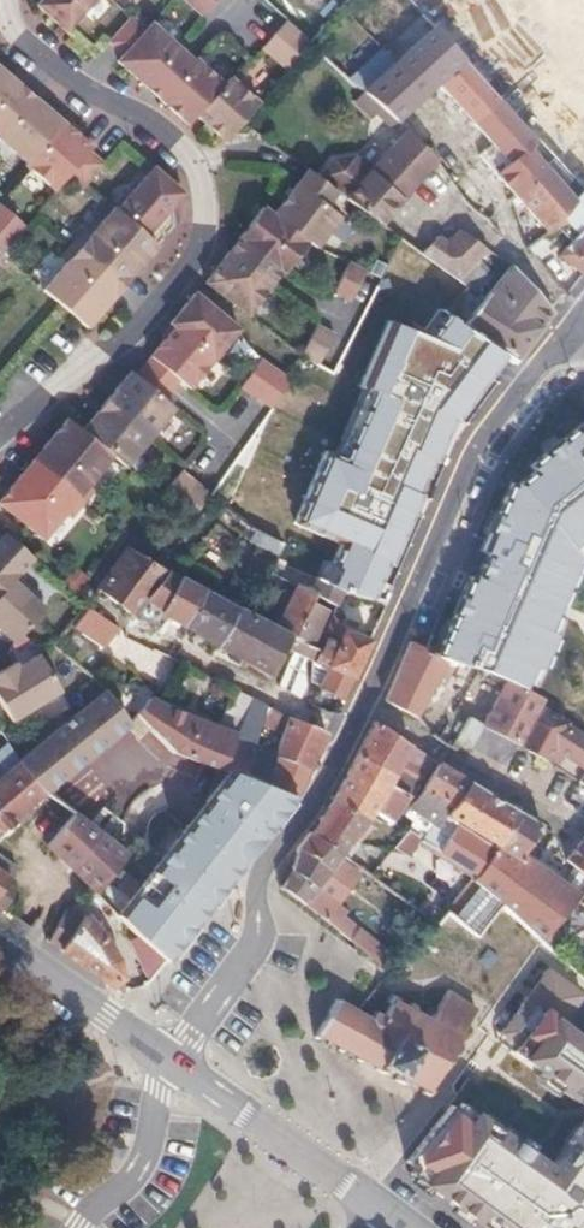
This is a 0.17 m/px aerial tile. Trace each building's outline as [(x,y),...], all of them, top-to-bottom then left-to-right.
[(34,6),(63,32),(93,0),(39,0),(34,6)] [(199,14),(210,3),(207,0),(183,0),(199,14)] [(128,16),(127,18),(104,43),(119,56),(143,29),(128,16)] [(433,26),(425,17),(397,45),(405,53),(433,26)] [(285,19),(272,33),(298,57),(311,42),(285,19)] [(148,23),(143,29),(119,56),(113,62),(142,87),(176,49),(148,23)] [(457,53),(433,26),(405,53),(395,62),(365,91),(395,118),(435,81),(461,57),(457,53)] [(272,33),(259,47),(285,71),(298,57),(272,33)] [(189,61),(176,49),(142,87),(155,99),(189,61)] [(365,91),(395,62),(383,49),(351,78),(355,83),(365,91)] [(461,57),(435,81),(449,95),(475,122),(499,99),(461,57)] [(191,59),(189,61),(155,99),(184,124),(192,115),(219,85),(191,59)] [(17,88),(0,73),(0,107),(17,88)] [(225,78),(219,85),(192,115),(223,142),(241,121),(255,105),(225,78)] [(449,95),(435,81),(395,118),(406,129),(409,131),(449,95)] [(355,83),(345,94),(397,139),(406,129),(395,118),(365,91),(355,83)] [(17,88),(0,107),(0,114),(10,122),(30,98),(23,93),(17,88)] [(10,122),(0,133),(0,146),(23,165),(59,124),(30,98),(10,122)] [(499,99),(475,122),(494,142),(512,161),(528,147),(538,142),(516,117),(499,99)] [(538,142),(553,158),(572,180),(583,193),(583,192),(583,155),(532,99),(516,117),(538,142)] [(0,114),(0,133),(10,122),(0,114)] [(88,149),(59,124),(23,165),(22,167),(51,192),(63,179),(86,152),(88,149)] [(397,139),(381,157),(413,183),(436,156),(409,131),(406,129),(397,139)] [(494,142),(480,153),(498,174),(512,161),(494,142)] [(538,142),(528,147),(544,166),(553,158),(538,142)] [(528,147),(512,161),(498,174),(515,193),(544,166),(528,147)] [(100,164),(86,152),(63,179),(78,191),(83,185),(100,164)] [(413,183),(381,157),(345,198),(379,223),(398,201),(413,183)] [(553,158),(544,166),(564,188),(572,180),(553,158)] [(303,166),(292,181),(319,201),(330,187),(303,166)] [(515,193),(516,195),(546,229),(549,232),(563,220),(559,216),(575,201),(564,188),(544,166),(515,193)] [(181,193),(151,168),(114,211),(144,237),(181,193)] [(572,180),(564,188),(575,201),(583,193),(572,180)] [(319,201),(292,181),(269,212),(304,239),(310,243),(333,211),(319,201)] [(575,201),(559,216),(563,220),(566,217),(579,232),(583,225),(583,192),(583,193),(575,201)] [(406,207),(398,201),(379,223),(387,229),(406,207)] [(259,204),(237,233),(285,265),(304,239),(269,212),(259,204)] [(0,208),(0,232),(10,241),(22,227),(0,208)] [(83,233),(71,246),(113,282),(124,269),(130,274),(155,246),(144,237),(114,211),(111,209),(88,236),(83,233)] [(395,235),(407,244),(426,258),(431,262),(437,255),(443,247),(407,221),(395,235)] [(579,232),(567,247),(583,260),(583,225),(579,232)] [(549,232),(546,229),(528,246),(538,258),(550,247),(557,241),(549,232)] [(0,232),(0,253),(10,241),(0,232)] [(237,233),(235,235),(278,268),(281,270),(285,265),(237,233)] [(235,235),(226,249),(268,281),(278,268),(235,235)] [(479,262),(460,243),(442,260),(437,266),(457,281),(479,262)] [(426,258),(407,244),(394,263),(413,275),(426,258)] [(57,263),(62,266),(40,291),(84,328),(108,300),(102,295),(113,282),(71,246),(57,263)] [(550,247),(538,258),(566,294),(576,282),(550,247)] [(561,255),(583,273),(583,272),(583,260),(567,247),(561,255)] [(226,249),(209,271),(251,302),(268,281),(226,249)] [(491,252),(479,262),(457,281),(469,290),(477,296),(497,273),(491,252)] [(442,260),(437,255),(431,262),(437,266),(442,260)] [(363,269),(346,261),(331,290),(348,299),(350,297),(363,269)] [(464,328),(462,330),(516,360),(554,310),(520,271),(510,264),(484,301),(464,328)] [(130,274),(124,269),(113,282),(119,287),(130,274)] [(209,271),(201,281),(243,312),(251,302),(209,271)] [(119,287),(113,282),(102,295),(108,300),(119,287)] [(180,306),(186,310),(223,339),(236,322),(194,289),(180,306)] [(477,296),(469,290),(449,316),(455,321),(464,328),(484,301),(477,296)] [(186,310),(171,328),(208,357),(223,339),(186,310)] [(464,328),(455,321),(448,330),(452,333),(457,337),(462,330),(464,328)] [(171,328),(166,324),(157,334),(162,338),(171,328)] [(331,332),(314,324),(305,342),(321,353),(329,336),(331,332)] [(162,338),(160,341),(197,371),(208,357),(171,328),(162,338)] [(449,347),(446,352),(494,388),(516,360),(462,330),(457,337),(449,347)] [(457,337),(452,333),(444,342),(449,347),(457,337)] [(421,363),(363,334),(340,377),(384,400),(396,406),(421,363)] [(160,341),(147,358),(172,378),(184,386),(197,371),(160,341)] [(321,353),(305,342),(299,354),(302,357),(315,364),(321,353)] [(255,357),(253,361),(267,372),(271,368),(255,357)] [(147,358),(135,372),(160,394),(172,378),(147,358)] [(253,361),(243,376),(237,387),(251,396),(267,372),(253,361)] [(271,368),(267,372),(283,384),(287,379),(271,368)] [(135,372),(130,378),(156,399),(160,394),(135,372)] [(283,384),(267,372),(251,396),(268,407),(283,384)] [(340,377),(333,373),(313,413),(370,427),(384,400),(340,377)] [(125,374),(104,401),(146,435),(167,408),(156,399),(130,378),(125,374)] [(396,406),(384,400),(370,427),(401,442),(414,416),(396,406)] [(104,401),(101,405),(143,439),(146,435),(104,401)] [(143,439),(101,405),(79,432),(109,456),(121,467),(143,439)] [(414,416),(401,442),(392,460),(399,464),(437,482),(456,438),(414,416)] [(64,420),(54,432),(99,468),(109,456),(79,432),(64,420)] [(433,656),(488,670),(525,689),(531,666),(543,671),(555,638),(543,631),(583,557),(583,429),(581,428),(523,475),(505,489),(487,532),(433,656)] [(99,468),(54,432),(30,461),(80,502),(93,487),(87,482),(99,468)] [(392,460),(382,455),(376,469),(394,478),(399,464),(392,460)] [(30,461),(0,499),(0,507),(40,540),(63,512),(68,517),(80,502),(30,461)] [(399,464),(394,478),(381,509),(418,528),(437,482),(399,464)] [(394,478),(376,469),(363,499),(381,509),(394,478)] [(194,482),(180,470),(158,497),(172,509),(194,482)] [(350,493),(312,476),(304,493),(342,508),(350,493)] [(209,494),(194,482),(172,509),(186,520),(209,494)] [(301,499),(276,488),(261,517),(287,529),(301,499)] [(363,499),(355,495),(331,547),(356,558),(362,561),(373,538),(408,552),(418,528),(381,509),(363,499)] [(261,517),(254,532),(280,545),(287,529),(261,517)] [(330,536),(316,530),(307,550),(320,556),(330,536)] [(254,532),(249,542),(275,555),(280,545),(254,532)] [(3,535),(0,539),(0,567),(17,548),(3,535)] [(356,558),(331,547),(315,581),(339,593),(340,591),(347,577),(356,558)] [(32,560),(17,548),(0,567),(0,633),(12,644),(42,610),(12,582),(32,560)] [(167,571),(128,550),(97,590),(132,616),(167,571)] [(362,561),(356,558),(347,577),(353,580),(362,561)] [(180,578),(167,571),(132,616),(157,629),(163,615),(158,611),(180,578)] [(204,591),(180,578),(158,611),(163,615),(182,626),(204,591)] [(339,593),(315,581),(309,594),(332,605),(339,593)] [(277,593),(261,585),(253,603),(269,611),(277,593)] [(238,608),(204,591),(182,626),(216,645),(238,608)] [(276,628),(269,625),(249,664),(269,675),(284,648),(309,602),(291,593),(276,628)] [(370,600),(353,595),(348,607),(366,613),(367,610),(370,600)] [(378,603),(370,600),(367,610),(373,613),(378,603)] [(326,610),(309,602),(284,648),(292,652),(278,688),(299,700),(306,686),(303,663),(326,610)] [(385,605),(378,603),(373,613),(371,618),(378,622),(385,605)] [(83,608),(68,627),(101,649),(114,628),(83,608)] [(269,625),(238,608),(216,645),(249,664),(269,625)] [(342,630),(329,615),(311,663),(323,669),(342,630)] [(378,622),(371,618),(361,639),(369,642),(378,622)] [(361,639),(342,630),(323,669),(326,671),(350,679),(369,642),(361,639)] [(433,656),(410,644),(385,700),(417,715),(445,662),(433,656)] [(63,691),(40,657),(20,670),(9,677),(6,672),(0,676),(0,702),(14,723),(63,691)] [(17,665),(6,672),(9,677),(20,670),(17,665)] [(350,679),(326,671),(317,689),(339,701),(350,679)] [(537,702),(506,684),(484,725),(515,742),(535,705),(537,702)] [(104,691),(22,762),(49,791),(51,793),(81,764),(130,724),(125,715),(114,704),(104,691)] [(245,696),(237,692),(227,714),(235,717),(245,696)] [(252,700),(245,696),(235,717),(227,714),(225,720),(237,726),(240,727),(252,700)] [(147,700),(137,716),(162,737),(173,712),(147,700)] [(267,708),(252,700),(240,727),(256,736),(267,708)] [(564,724),(535,705),(515,742),(548,759),(562,735),(567,726),(564,724)] [(267,708),(256,736),(250,752),(274,759),(290,719),(267,708)] [(220,731),(173,712),(162,737),(177,749),(222,767),(230,744),(233,736),(220,731)] [(484,725),(471,718),(457,740),(504,762),(515,742),(484,725)] [(317,730),(290,719),(274,759),(273,762),(303,780),(326,736),(317,730)] [(237,726),(225,720),(220,731),(233,736),(237,726)] [(410,743),(373,724),(357,756),(394,775),(399,765),(410,743)] [(562,735),(583,750),(583,737),(567,726),(562,735)] [(457,740),(448,736),(444,742),(454,747),(457,740)] [(432,755),(410,743),(399,765),(421,776),(432,755)] [(250,752),(230,744),(222,767),(231,770),(241,774),(250,752)] [(49,791),(22,762),(11,748),(0,756),(0,832),(49,791)] [(274,759),(250,752),(241,774),(266,783),(273,762),(274,759)] [(394,775),(357,756),(333,801),(367,823),(375,810),(389,783),(394,775)] [(423,788),(447,804),(439,818),(454,826),(496,847),(518,859),(520,855),(539,824),(502,804),(445,762),(441,759),(423,788)] [(303,780),(273,762),(266,783),(294,797),(303,780)] [(399,765),(394,775),(389,783),(407,793),(411,795),(421,776),(399,765)] [(231,770),(206,802),(259,842),(294,797),(266,783),(241,774),(231,770)] [(407,793),(389,783),(375,810),(393,820),(397,812),(403,800),(407,793)] [(407,802),(403,800),(397,812),(406,818),(411,810),(432,823),(436,825),(439,818),(447,804),(423,788),(417,797),(407,802)] [(367,823),(333,801),(311,835),(342,857),(354,841),(367,823)] [(76,813),(48,847),(94,892),(125,854),(76,813)] [(436,825),(432,823),(422,841),(439,851),(454,826),(439,818),(436,825)] [(372,827),(367,823),(354,841),(359,844),(372,827)] [(188,825),(118,915),(134,934),(165,961),(240,866),(188,825)] [(496,847),(454,826),(439,851),(478,873),(496,847)] [(308,833),(297,849),(295,868),(283,885),(270,885),(303,908),(314,894),(342,857),(311,835),(308,833)] [(518,859),(496,847),(478,873),(472,880),(503,902),(547,933),(575,896),(578,892),(520,855),(518,859)] [(9,878),(15,869),(0,858),(0,891),(9,878)] [(9,878),(0,891),(0,907),(4,910),(21,887),(9,878)] [(472,880),(464,892),(492,913),(503,902),(472,880)] [(579,899),(579,908),(583,912),(583,884),(578,892),(575,896),(579,899)] [(464,892),(449,911),(476,931),(492,913),(464,892)] [(314,894),(303,908),(347,941),(358,927),(314,894)] [(82,921),(67,910),(49,943),(60,951),(82,921)] [(82,921),(60,951),(111,987),(122,979),(118,967),(107,943),(84,917),(82,921)] [(165,961),(134,934),(148,983),(165,961)] [(420,946),(402,966),(446,999),(448,996),(449,997),(461,975),(420,946)] [(545,963),(522,985),(537,993),(494,1048),(583,1105),(583,1031),(563,1016),(583,990),(545,963)] [(358,1011),(335,1001),(313,1040),(319,1043),(323,1040),(339,1049),(339,1053),(344,1055),(347,1053),(357,1058),(357,1062),(362,1065),(366,1062),(376,1067),(377,1072),(384,1075),(387,1073),(395,1077),(396,1081),(402,1085),(405,1082),(421,1090),(419,1093),(427,1097),(433,1089),(444,1068),(450,1071),(453,1065),(448,1062),(458,1043),(463,1046),(467,1040),(462,1037),(473,1015),(449,997),(448,996),(446,999),(433,1023),(420,1016),(422,1011),(412,1006),(410,1011),(398,1005),(401,1000),(389,994),(387,999),(390,1001),(382,1013),(374,1008),(366,1015),(358,1011)] [(562,1175),(449,1098),(397,1157),(487,1227),(583,1227),(583,1141),(562,1175)]
